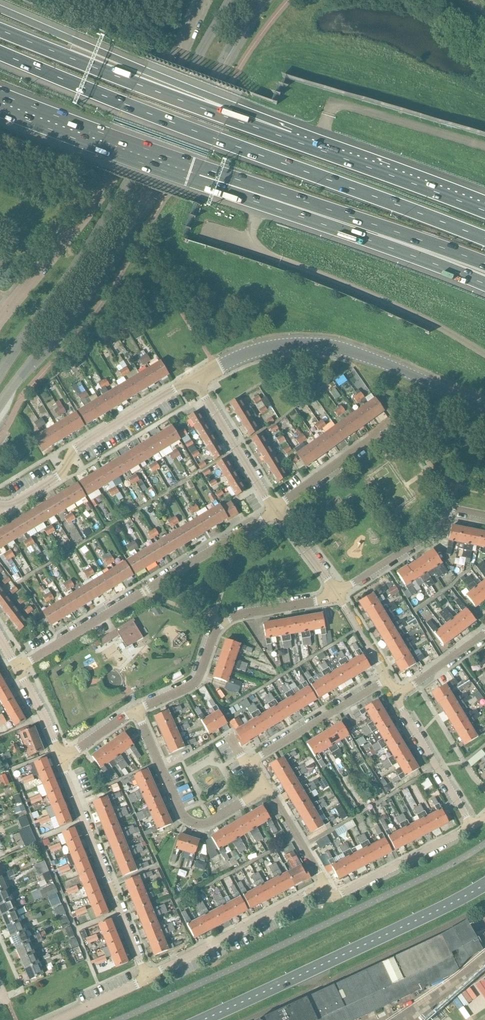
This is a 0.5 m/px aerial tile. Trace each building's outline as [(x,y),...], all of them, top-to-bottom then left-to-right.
[(139,330),(133,333),(133,334),(136,339),(142,336),(139,330)] [(76,360),(79,365),(84,361),(81,357),(76,360)] [(127,367),(126,367),(123,361),(119,363),(121,365),(123,369),(126,375),(130,373),(127,367)] [(160,361),(149,368),(158,382),(169,375),(160,361)] [(123,378),(126,375),(123,369),(121,365),(117,367),(119,371),(123,378)] [(158,382),(149,368),(139,374),(148,388),(158,382)] [(148,388),(139,374),(129,380),(138,394),(148,388)] [(138,394),(129,380),(119,386),(127,400),(138,394)] [(103,396),(99,398),(107,412),(117,406),(109,392),(106,388),(102,381),(98,384),(102,390),(100,391),(103,396)] [(84,407),(78,411),(86,425),(97,418),(80,391),(77,386),(76,384),(72,387),(78,396),(84,407)] [(127,400),(119,386),(109,392),(117,406),(127,400)] [(84,389),(80,391),(97,418),(107,412),(99,398),(92,402),(86,391),(85,392),(84,389)] [(364,405),(368,403),(365,399),(365,398),(361,392),(357,395),(361,401),(364,405)] [(258,395),(252,399),(255,404),(261,400),(258,395)] [(357,404),(361,401),(357,395),(353,398),(357,404)] [(239,398),(230,403),(236,414),(246,409),(240,398),(239,398)] [(364,405),(374,419),(384,411),(374,398),(368,403),(364,405)] [(261,414),(268,411),(272,408),(270,404),(265,407),(265,406),(259,410),(261,414)] [(374,419),(364,405),(355,412),(364,425),(374,419)] [(246,409),(236,414),(243,425),(253,419),(257,417),(250,406),(248,407),(246,409)] [(337,409),(342,415),(346,412),(341,406),(337,409)] [(342,415),(337,409),(334,411),(338,417),(342,415)] [(65,419),(73,433),(84,426),(75,412),(65,419)] [(194,429),(204,423),(197,412),(188,418),(194,429)] [(364,425),(355,412),(345,419),(354,432),(364,425)] [(265,421),(268,425),(274,422),(271,417),(265,421)] [(73,433),(65,419),(55,425),(63,439),(73,433)] [(253,419),(243,425),(250,436),(259,430),(253,419)] [(322,419),(318,422),(322,428),(326,426),(322,419)] [(354,432),(345,419),(335,426),(345,439),(354,432)] [(322,428),(318,422),(314,425),(319,431),(322,428)] [(204,423),(194,429),(201,439),(210,433),(204,423)] [(270,428),(272,433),(279,429),(276,424),(270,428)] [(63,439),(55,425),(45,431),(53,445),(63,439)] [(335,426),(326,433),(335,446),(345,439),(335,426)] [(170,447),(181,441),(172,427),(161,433),(170,447)] [(178,433),(181,437),(187,434),(184,429),(178,433)] [(53,445),(45,431),(34,438),(43,451),(53,445)] [(151,439),(160,454),(170,447),(161,433),(151,439)] [(210,433),(201,439),(207,450),(217,444),(210,433)] [(268,444),(261,434),(261,433),(251,439),(258,450),(268,444)] [(316,440),(325,453),(335,446),(326,433),(316,440)] [(299,436),(303,442),(307,440),(302,434),(299,436)] [(276,439),(279,443),(285,440),(282,435),(276,439)] [(303,442),(299,436),(295,439),(299,445),(303,442)] [(141,445),(150,460),(160,454),(151,439),(141,445)] [(325,453),(316,440),(306,447),(315,460),(325,453)] [(217,444),(207,450),(214,461),(224,455),(217,444)] [(265,461),(274,455),(268,445),(268,444),(258,450),(265,461)] [(131,452),(140,466),(150,460),(141,445),(131,452)] [(283,449),(285,454),(291,450),(289,446),(283,449)] [(315,460),(306,447),(296,454),(305,467),(315,460)] [(177,458),(173,451),(169,454),(169,455),(173,460),(177,458)] [(24,461),(31,457),(28,452),(21,457),(24,461)] [(121,458),(129,472),(140,466),(131,452),(121,458)] [(274,455),(265,461),(271,472),(281,466),(274,455)] [(292,465),(298,461),(295,456),(289,460),(292,465)] [(111,464),(119,478),(129,472),(121,458),(111,464)] [(222,475),(232,469),(226,458),(216,464),(222,475)] [(204,461),(198,465),(201,469),(207,466),(204,461)] [(111,464),(100,470),(109,484),(113,482),(119,478),(111,464)] [(287,477),(287,476),(281,466),(271,472),(278,483),(287,477)] [(211,473),(208,469),(202,472),(205,477),(211,473)] [(232,469),(222,475),(229,486),(239,480),(232,469)] [(90,476),(99,491),(109,484),(100,470),(90,476)] [(99,491),(90,476),(80,483),(88,497),(99,491)] [(215,480),(212,481),(209,483),(211,488),(217,484),(215,480)] [(239,480),(229,486),(236,497),(245,491),(239,480)] [(78,484),(67,491),(75,504),(82,501),(85,505),(88,503),(86,498),(78,484)] [(221,490),(215,494),(218,498),(224,495),(221,490)] [(57,497),(65,511),(75,504),(67,491),(57,497)] [(216,500),(213,494),(208,496),(212,503),(216,500)] [(47,503),(55,517),(65,511),(57,497),(47,503)] [(91,501),(95,508),(99,505),(96,499),(91,501)] [(209,511),(217,525),(226,519),(227,521),(238,514),(230,501),(221,507),(219,504),(209,511)] [(37,509),(45,523),(55,517),(47,503),(37,509)] [(85,505),(88,511),(93,509),(89,503),(88,503),(85,505)] [(26,515),(35,529),(45,523),(37,509),(26,515)] [(217,525),(209,511),(199,517),(207,531),(217,525)] [(26,515),(16,522),(25,535),(27,540),(31,546),(34,551),(37,555),(41,552),(37,544),(35,544),(31,537),(37,533),(35,529),(26,515)] [(175,525),(171,518),(169,515),(165,517),(171,528),(175,525)] [(207,531),(199,517),(188,523),(197,537),(207,531)] [(6,528),(14,541),(25,535),(16,522),(6,528)] [(197,537),(188,523),(178,529),(186,543),(197,537)] [(458,543),(462,528),(451,526),(446,554),(451,555),(453,542),(458,543)] [(4,548),(14,541),(6,528),(0,532),(0,541),(4,548)] [(462,528),(458,543),(464,544),(461,557),(466,558),(471,530),(462,528)] [(186,543),(178,529),(168,535),(176,549),(186,543)] [(477,552),(478,547),(481,532),(471,530),(466,558),(470,559),(471,552),(472,552),(472,551),(477,552)] [(166,555),(176,549),(168,535),(158,542),(166,555)] [(34,551),(27,540),(23,542),(30,554),(34,551)] [(134,541),(130,543),(134,550),(138,547),(134,541)] [(147,548),(156,562),(166,555),(158,542),(147,548)] [(156,562),(147,548),(137,554),(145,568),(156,562)] [(443,576),(448,573),(433,550),(424,556),(433,570),(436,568),(438,571),(440,570),(443,576)] [(44,553),(49,560),(53,558),(48,551),(44,553)] [(145,568),(137,554),(127,561),(135,574),(145,568)] [(435,584),(430,577),(436,574),(433,570),(424,556),(423,556),(423,557),(415,562),(431,587),(431,586),(435,584)] [(107,557),(103,559),(107,566),(111,564),(107,557)] [(114,568),(122,582),(133,576),(124,562),(114,568)] [(407,566),(406,567),(415,581),(418,587),(424,583),(427,589),(429,588),(433,595),(436,594),(431,587),(415,562),(407,567),(407,566)] [(479,564),(476,567),(482,575),(484,579),(484,573),(479,564)] [(406,567),(397,573),(407,590),(411,596),(416,593),(416,592),(420,589),(418,587),(415,581),(406,567)] [(122,582),(114,568),(104,574),(112,588),(122,582)] [(112,588),(104,574),(94,581),(102,595),(112,588)] [(483,601),(484,600),(484,589),(481,583),(477,586),(474,581),(473,582),(469,576),(465,579),(483,601)] [(2,581),(5,585),(11,581),(8,577),(2,581)] [(471,592),(466,596),(475,608),(483,601),(465,579),(462,581),(471,592)] [(102,595),(94,581),(83,587),(92,601),(102,595)] [(399,592),(396,585),(387,590),(391,597),(399,592)] [(18,590),(15,587),(10,591),(13,595),(18,590)] [(92,601),(83,587),(73,593),(82,607),(92,601)] [(364,611),(379,603),(377,600),(381,597),(380,596),(385,593),(382,588),(359,602),(364,611)] [(46,594),(50,601),(54,599),(48,589),(44,591),(46,595),(46,594)] [(82,607),(73,593),(63,599),(72,613),(82,607)] [(13,604),(5,595),(0,599),(0,606),(4,611),(13,604)] [(17,601),(20,605),(26,601),(23,597),(17,601)] [(458,615),(467,627),(475,621),(458,598),(454,601),(459,607),(458,607),(462,612),(458,615)] [(72,613),(63,599),(53,605),(61,619),(72,613)] [(379,603),(364,611),(365,612),(366,612),(371,619),(395,605),(393,602),(382,608),(379,603)] [(12,621),(21,614),(13,604),(4,611),(12,621)] [(42,612),(51,626),(61,619),(53,605),(42,612)] [(395,605),(371,619),(376,628),(394,617),(391,612),(398,609),(395,605)] [(25,611),(28,615),(33,611),(30,606),(25,611)] [(157,606),(152,609),(156,617),(161,614),(157,606)] [(467,627),(458,615),(454,618),(450,614),(445,608),(442,611),(459,633),(467,627)] [(459,633),(442,611),(439,613),(443,619),(446,624),(442,627),(452,639),(459,633)] [(21,614),(12,621),(19,631),(28,624),(21,614)] [(312,616),(315,631),(320,630),(323,647),(332,642),(330,631),(325,632),(322,614),(312,616)] [(302,617),(307,646),(312,645),(309,632),(315,631),(312,616),(302,617)] [(293,619),(295,634),(301,633),(303,646),(307,646),(302,617),(293,619)] [(381,637),(406,622),(403,618),(397,622),(394,617),(376,628),(381,637)] [(414,617),(406,622),(408,626),(412,624),(413,626),(418,623),(414,617)] [(117,629),(115,630),(119,636),(127,648),(143,638),(136,626),(137,625),(134,619),(117,629)] [(283,621),(288,649),(288,652),(293,651),(290,635),(295,634),(293,619),(283,621)] [(452,639),(442,627),(438,630),(434,626),(430,620),(426,623),(443,646),(452,639)] [(281,637),(282,642),(283,642),(284,649),(288,649),(283,621),(273,622),(276,637),(281,637)] [(273,652),(271,644),(277,643),(276,637),(273,622),(263,624),(268,652),(273,652)] [(404,635),(402,630),(402,629),(408,626),(406,622),(381,637),(386,646),(400,638),(404,635)] [(99,640),(99,641),(103,646),(110,641),(107,635),(99,640)] [(400,638),(386,646),(392,654),(416,640),(414,635),(408,639),(407,639),(402,642),(400,638)] [(223,650),(237,655),(239,649),(251,653),(253,649),(226,640),(223,650)] [(416,640),(392,654),(396,662),(395,663),(396,664),(415,652),(412,646),(418,643),(416,640)] [(353,659),(361,673),(370,667),(355,643),(352,645),(355,652),(358,657),(353,659)] [(219,659),(247,668),(248,664),(235,660),(237,655),(223,650),(219,659)] [(361,673),(353,659),(349,662),(346,657),(342,651),(338,653),(353,678),(361,673)] [(422,654),(418,656),(415,652),(396,664),(401,673),(425,659),(422,654)] [(323,653),(317,656),(320,661),(326,657),(323,653)] [(353,678),(338,653),(330,658),(334,665),(344,683),(353,678)] [(216,668),(231,673),(233,668),(245,672),(247,668),(219,659),(216,668)] [(321,664),(336,688),(344,683),(334,665),(329,668),(329,667),(329,668),(325,661),(321,664)] [(317,675),(320,679),(319,680),(327,693),(336,688),(321,664),(318,666),(321,672),(317,675)] [(231,673),(216,668),(213,678),(227,683),(225,689),(238,693),(242,682),(229,678),(231,673)] [(179,672),(171,676),(173,681),(182,676),(179,672)] [(308,672),(304,674),(318,698),(327,693),(319,680),(320,679),(317,675),(317,674),(312,678),(308,672)] [(304,689),(300,692),(308,705),(316,700),(302,675),(298,678),(301,684),(304,689)] [(437,702),(451,694),(450,691),(453,689),(452,687),(458,684),(455,679),(432,693),(437,702)] [(468,679),(456,686),(459,690),(471,683),(468,679)] [(297,687),(292,690),(288,684),(284,686),(299,710),(308,705),(300,692),(297,687)] [(283,702),(291,715),(299,710),(284,686),(281,688),(284,694),(287,700),(283,702)] [(14,699),(8,688),(0,693),(0,702),(2,706),(14,699)] [(451,694),(437,702),(438,704),(439,703),(443,710),(468,696),(466,693),(460,696),(455,699),(451,694)] [(267,696),(282,721),(291,715),(283,702),(278,705),(275,700),(271,694),(267,696)] [(282,721),(267,696),(264,698),(271,710),(266,712),(274,726),(282,721)] [(468,696),(443,710),(449,719),(449,720),(462,712),(467,709),(464,704),(470,700),(468,696)] [(8,716),(20,710),(14,699),(2,706),(8,716)] [(210,716),(218,729),(227,724),(212,699),(208,702),(215,713),(210,716)] [(369,717),(383,709),(377,700),(352,715),(355,720),(362,715),(365,720),(370,718),(369,717)] [(241,702),(238,704),(243,713),(246,711),(241,702)] [(254,704),(250,706),(265,731),(274,726),(266,712),(261,715),(258,710),(257,709),(254,704)] [(180,706),(154,717),(158,726),(172,720),(170,715),(182,710),(180,705),(180,706)] [(265,731),(250,706),(247,708),(254,720),(249,723),(257,736),(265,731)] [(218,729),(210,716),(205,719),(202,713),(202,714),(199,707),(195,710),(209,734),(218,729)] [(363,733),(388,718),(383,709),(369,717),(370,718),(372,722),(367,725),(361,729),(363,733)] [(462,712),(449,720),(454,728),(478,713),(476,709),(465,716),(462,712)] [(8,716),(14,727),(26,721),(20,710),(8,716)] [(478,713),(454,728),(459,736),(472,728),(470,724),(475,721),(474,721),(481,717),(478,713)] [(353,727),(346,716),(342,718),(345,723),(350,730),(353,727)] [(238,717),(229,722),(233,727),(238,736),(236,737),(235,737),(239,743),(241,747),(250,742),(249,740),(257,736),(249,723),(244,726),(241,721),(238,717)] [(388,718),(363,733),(365,736),(373,732),(375,737),(393,726),(388,718)] [(172,720),(158,726),(162,735),(189,724),(187,720),(181,722),(175,725),(172,720)] [(341,723),(332,728),(340,741),(345,738),(348,744),(352,750),(356,747),(341,723)] [(189,724),(162,735),(166,745),(180,738),(178,733),(190,728),(189,724)] [(375,737),(368,741),(371,746),(373,749),(398,735),(393,726),(375,737)] [(459,736),(464,745),(484,733),(484,727),(480,730),(475,733),(472,728),(459,736)] [(24,746),(39,740),(34,728),(19,734),(24,746)] [(332,728),(324,733),(339,758),(342,755),(338,749),(344,746),(340,741),(332,728)] [(116,739),(125,752),(130,749),(137,759),(141,757),(125,733),(116,739)] [(324,733),(315,738),(323,751),(324,751),(328,749),(331,754),(335,760),(339,758),(324,733)] [(398,735),(373,749),(375,753),(382,749),(385,754),(390,751),(403,743),(398,735)] [(363,737),(356,741),(359,747),(366,743),(363,737)] [(188,741),(183,743),(180,738),(166,745),(171,754),(197,743),(195,738),(188,741)] [(323,751),(315,738),(307,744),(321,768),(326,766),(319,754),(323,751)] [(108,745),(125,768),(128,766),(121,755),(125,752),(116,739),(108,745)] [(39,740),(24,746),(28,757),(43,751),(39,740)] [(403,743),(390,751),(392,756),(387,759),(388,759),(381,763),(383,766),(408,752),(403,743)] [(100,750),(109,763),(113,760),(121,771),(125,768),(108,745),(100,750)] [(109,763),(100,750),(92,756),(108,780),(112,777),(104,766),(109,763)] [(468,761),(471,767),(484,756),(484,753),(482,750),(468,761)] [(275,774),(288,766),(286,761),(297,755),(294,751),(270,765),(275,774)] [(408,752),(383,766),(386,770),(392,766),(392,767),(397,764),(400,768),(413,760),(408,752)] [(1,754),(0,755),(3,761),(5,760),(11,758),(9,753),(8,753),(3,755),(3,754),(1,754)] [(33,763),(34,764),(38,774),(51,769),(46,758),(33,763)] [(398,776),(391,780),(394,784),(418,769),(413,760),(400,768),(395,771),(398,775),(398,776)] [(0,765),(2,770),(7,768),(9,767),(7,762),(5,763),(4,763),(2,764),(0,765)] [(280,783),(305,768),(303,764),(291,771),(288,766),(275,774),(280,783)] [(285,791),(298,783),(296,779),(301,776),(301,775),(307,772),(305,768),(280,783),(285,791)] [(42,785),(55,780),(51,769),(38,774),(42,785)] [(121,781),(123,786),(135,780),(137,785),(151,779),(147,770),(121,781)] [(3,787),(10,784),(5,774),(0,776),(0,781),(3,787)] [(129,800),(155,788),(151,779),(137,785),(140,790),(127,796),(129,800)] [(46,795),(59,790),(55,780),(42,785),(46,795)] [(290,800),(315,785),(313,781),(301,788),(298,783),(285,791),(290,800)] [(117,783),(111,786),(114,793),(120,790),(117,783)] [(314,797),(311,792),(317,789),(315,785),(290,800),(295,808),(309,800),(314,797)] [(145,803),(159,797),(155,788),(129,800),(131,804),(143,798),(145,803)] [(50,806),(63,801),(59,790),(46,795),(50,806)] [(97,812),(116,804),(114,799),(121,796),(120,792),(93,802),(97,812)] [(13,797),(16,806),(22,803),(19,794),(13,797)] [(137,818),(163,806),(159,797),(145,803),(148,808),(135,814),(137,818)] [(432,814),(439,828),(448,823),(435,797),(431,800),(434,806),(437,811),(432,814)] [(301,816),(325,802),(323,798),(311,805),(309,800),(295,808),(301,816)] [(55,817),(68,811),(63,801),(50,806),(55,817)] [(325,802),(301,816),(306,825),(324,814),(321,810),(321,809),(327,805),(325,802)] [(101,821),(127,811),(126,807),(113,811),(111,807),(117,804),(116,804),(97,812),(101,821)] [(23,805),(14,808),(16,814),(26,811),(23,805)] [(439,828),(432,814),(427,816),(425,811),(424,811),(421,805),(417,807),(430,832),(439,828)] [(153,821),(167,815),(163,806),(137,818),(139,822),(151,816),(153,821)] [(254,812),(262,825),(266,822),(273,834),(277,831),(263,806),(254,812)] [(430,832),(417,807),(413,809),(419,820),(414,823),(421,837),(430,832)] [(68,811),(55,817),(59,828),(72,822),(68,811)] [(104,830),(119,825),(117,820),(122,818),(122,817),(129,815),(127,811),(101,821),(104,830)] [(245,817),(260,841),(264,839),(257,828),(262,825),(254,812),(245,817)] [(324,814),(306,825),(311,834),(335,819),(333,815),(327,819),(324,814)] [(421,837),(414,823),(410,825),(407,820),(403,814),(400,816),(413,841),(421,837)] [(144,832),(145,836),(172,825),(167,815),(153,821),(156,826),(144,832)] [(413,841),(400,816),(396,818),(402,829),(397,832),(404,846),(413,841)] [(237,822),(244,835),(249,832),(256,844),(260,841),(245,817),(237,822)] [(228,827),(242,852),(246,849),(243,843),(240,838),(244,835),(237,822),(228,827)] [(395,827),(390,830),(389,829),(386,823),(382,825),(395,850),(404,846),(397,832),(395,827)] [(119,825),(104,830),(108,840),(134,829),(133,825),(121,830),(119,825)] [(375,843),(382,857),(392,852),(379,826),(374,829),(378,835),(377,835),(380,841),(375,843)] [(138,827),(134,829),(108,840),(112,849),(126,843),(124,838),(140,831),(138,827)] [(220,832),(227,845),(232,842),(239,854),(242,852),(228,827),(220,832)] [(66,844),(79,839),(74,828),(61,833),(66,844)] [(227,845),(220,832),(211,837),(211,838),(218,849),(225,862),(229,859),(223,848),(227,845)] [(33,834),(22,839),(25,847),(36,842),(33,834)] [(382,857),(375,843),(370,846),(364,834),(361,836),(374,861),(382,857)] [(185,852),(189,838),(179,835),(171,862),(175,863),(179,851),(185,852)] [(331,843),(327,836),(315,842),(320,849),(331,843)] [(374,861),(361,836),(357,838),(360,844),(360,845),(355,847),(356,847),(358,852),(365,866),(374,861)] [(189,838),(185,852),(190,854),(188,859),(186,866),(191,868),(196,853),(199,843),(199,841),(189,838)] [(207,840),(205,841),(208,853),(208,854),(211,860),(218,856),(215,850),(218,849),(211,838),(207,840)] [(70,855),(83,850),(79,839),(66,844),(70,855)] [(342,853),(342,854),(338,856),(347,875),(356,870),(343,845),(342,843),(341,841),(338,843),(340,846),(339,847),(342,853)] [(115,858),(142,847),(140,843),(133,846),(128,848),(126,843),(112,849),(115,858)] [(346,843),(343,845),(356,870),(365,866),(358,852),(356,847),(351,850),(350,849),(347,843),(346,843)] [(119,867),(133,861),(131,856),(137,854),(143,851),(142,847),(115,858),(119,867)] [(74,865),(87,860),(83,850),(70,855),(74,865)] [(294,852),(285,856),(288,863),(283,865),(287,872),(294,886),(301,882),(301,883),(311,878),(306,870),(304,872),(294,852)] [(332,858),(329,852),(325,854),(338,879),(347,875),(338,856),(333,859),(333,858),(332,858)] [(78,876),(91,871),(87,860),(74,865),(78,876)] [(44,861),(34,865),(39,876),(42,874),(49,871),(45,864),(44,861)] [(133,861),(119,867),(123,877),(149,866),(147,861),(135,866),(133,861)] [(206,864),(197,861),(195,866),(204,869),(206,864)] [(268,864),(269,867),(268,867),(274,879),(269,882),(276,895),(285,891),(272,865),(271,862),(268,864)] [(276,863),(272,865),(285,891),(294,886),(287,872),(282,875),(280,870),(279,870),(276,863)] [(3,879),(8,876),(8,877),(14,874),(12,870),(1,874),(0,872),(0,880),(3,879)] [(83,887),(95,882),(91,871),(78,876),(83,887)] [(129,891),(143,886),(141,881),(153,876),(151,871),(125,882),(129,891)] [(45,882),(52,880),(49,872),(42,875),(44,880),(45,882)] [(254,875),(267,900),(276,895),(269,882),(265,884),(259,872),(254,875)] [(37,876),(36,877),(38,883),(44,880),(42,875),(42,874),(39,876),(37,876)] [(252,891),(259,904),(267,900),(254,875),(251,876),(257,888),(252,891)] [(259,904),(252,891),(247,893),(241,881),(237,884),(250,909),(259,904)] [(87,897),(100,892),(95,882),(83,887),(87,897)] [(58,893),(55,885),(46,889),(49,896),(58,893)] [(236,899),(231,901),(231,902),(238,915),(247,910),(234,885),(230,887),(233,894),(236,899)] [(132,900),(159,890),(157,886),(145,891),(143,886),(129,891),(132,900)] [(74,893),(72,888),(66,890),(67,893),(64,894),(65,897),(74,893)] [(0,893),(0,905),(12,900),(8,890),(0,893)] [(136,910),(150,904),(148,899),(154,897),(160,894),(159,890),(132,900),(136,910)] [(91,908),(104,903),(100,892),(87,897),(91,908)] [(229,897),(224,899),(220,892),(216,894),(229,920),(238,915),(231,902),(231,901),(229,897)] [(213,911),(220,924),(229,920),(216,894),(212,896),(218,908),(213,911)] [(0,905),(0,912),(2,917),(17,911),(16,910),(20,909),(16,898),(12,900),(0,905)] [(198,904),(212,929),(220,924),(213,911),(209,913),(206,908),(202,901),(198,904)] [(104,903),(91,908),(96,919),(108,914),(104,903)] [(140,919),(166,908),(165,904),(158,907),(152,909),(150,904),(136,910),(140,919)] [(194,915),(196,920),(203,933),(212,929),(198,904),(195,905),(198,912),(194,915)] [(63,905),(54,909),(58,917),(66,914),(63,905)] [(166,908),(140,919),(143,928),(158,922),(156,917),(168,912),(166,908)] [(75,911),(72,912),(74,918),(77,917),(77,916),(82,914),(80,909),(75,911)] [(7,927),(21,921),(17,911),(2,917),(7,927)] [(185,911),(181,913),(194,938),(203,933),(196,920),(192,922),(189,917),(188,917),(185,911)] [(59,921),(62,928),(70,925),(67,918),(59,921)] [(102,935),(115,930),(111,919),(98,924),(102,935)] [(11,938),(26,932),(21,921),(7,927),(11,938)] [(454,974),(458,969),(469,958),(483,950),(466,921),(441,935),(333,985),(306,998),(259,1019),(356,1019),(454,974)] [(147,937),(173,927),(172,922),(160,927),(158,922),(143,928),(147,937)] [(65,929),(69,938),(74,936),(71,926),(65,929)] [(150,946),(165,941),(163,935),(175,931),(173,927),(147,937),(150,946)] [(84,930),(79,932),(83,943),(87,941),(86,939),(88,938),(84,930)] [(106,946),(119,941),(115,930),(102,935),(106,946)] [(34,935),(28,937),(26,932),(11,938),(16,948),(30,942),(35,940),(42,937),(46,935),(44,931),(34,935)] [(68,941),(71,949),(79,946),(75,938),(68,941)] [(111,957),(124,952),(119,941),(106,946),(111,957)] [(165,941),(150,946),(154,956),(181,945),(179,941),(172,944),(172,943),(167,945),(165,941)] [(20,959),(35,953),(30,942),(16,948),(20,959)] [(71,950),(76,963),(84,960),(79,947),(71,950)] [(124,952),(111,957),(115,968),(128,963),(124,952)] [(42,956),(37,959),(35,953),(20,959),(25,970),(51,958),(49,954),(43,957),(42,956)] [(44,974),(41,967),(52,962),(51,958),(25,970),(29,980),(44,974)]
